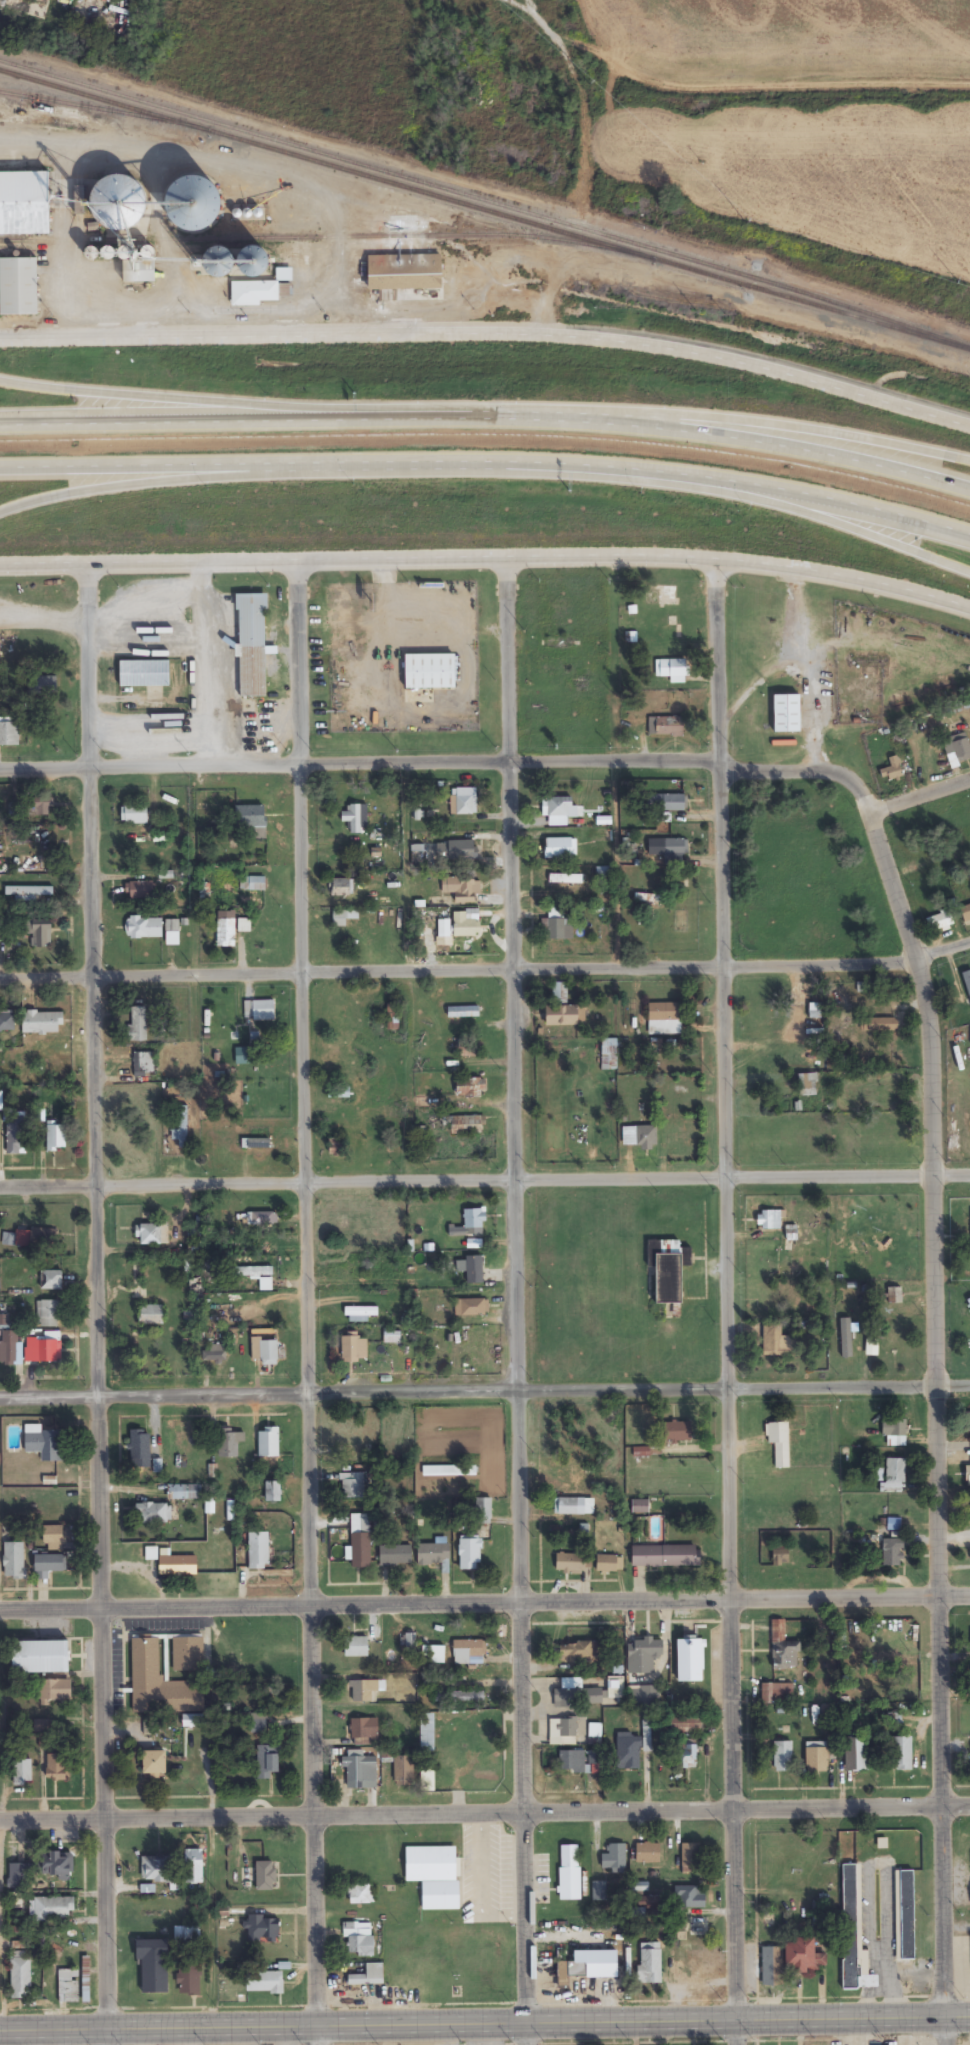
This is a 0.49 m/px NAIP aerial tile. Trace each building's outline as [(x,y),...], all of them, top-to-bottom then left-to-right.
[(47,20),(52,0),(0,0),(0,10),(47,20)] [(74,2),(69,23),(130,39),(135,17),(74,2)] [(50,173),(0,173),(0,236),(50,235),(50,173)] [(138,239),(151,184),(108,174),(95,230),(138,239)] [(216,181),(176,178),(173,229),(212,232),(216,181)] [(206,271),(227,281),(238,257),(217,248),(206,271)] [(37,316),(37,259),(0,259),(0,316),(37,316)] [(155,262),(125,262),(125,282),(155,282),(155,262)] [(279,282),(232,282),(232,307),(262,307),(262,303),(279,303),(279,282)] [(677,606),(677,587),(645,587),(645,606),(677,606)] [(238,698),(266,698),(266,595),(238,595),(238,698)] [(455,690),(455,655),(406,655),(406,690),(455,690)] [(670,683),(686,683),(686,660),(656,660),(656,678),(670,678),(670,683)] [(120,661),(120,688),(170,688),(170,661),(120,661)] [(57,678),(28,678),(28,695),(57,695),(57,678)] [(774,696),(774,734),(801,734),(801,696),(774,696)] [(649,736),(683,736),(683,718),(649,718),(649,736)] [(19,747),(19,724),(0,724),(0,747),(19,747)] [(950,768),(969,762),(969,747),(966,733),(942,741),(950,768)] [(880,771),(883,783),(904,777),(898,757),(890,760),(892,768),(880,771)] [(474,815),(474,789),(450,789),(450,815),(474,815)] [(685,795),(655,795),(655,811),(684,811),(685,795)] [(543,817),(548,817),(548,826),(568,826),(568,818),(574,818),(574,798),(543,798),(543,817)] [(54,817),(54,799),(28,799),(28,817),(54,817)] [(148,805),(122,805),(122,824),(148,824),(148,805)] [(367,805),(345,805),(345,822),(349,822),(349,834),(367,834),(367,805)] [(266,806),(235,806),(235,829),(266,829),(266,806)] [(545,859),(576,859),(576,839),(545,839),(545,859)] [(438,842),(438,861),(477,861),(477,842),(438,842)] [(612,867),(597,867),(597,877),(612,877),(612,867)] [(582,875),(548,875),(548,884),(582,884),(582,875)] [(455,904),(480,904),(480,877),(442,877),(442,894),(455,894),(455,904)] [(241,890),(264,890),(264,878),(241,878),(241,890)] [(332,897),(351,897),(351,879),(332,879),(332,897)] [(155,883),(128,883),(128,900),(155,900),(155,883)] [(15,900),(53,900),(53,887),(5,887),(5,896),(15,896),(15,900)] [(964,925),(969,923),(969,905),(960,907),(964,925)] [(548,940),(572,940),(572,933),(564,933),(564,907),(548,907),(548,940)] [(357,911),(332,911),(332,936),(381,936),(381,927),(357,927),(357,911)] [(931,937),(954,927),(948,911),(925,921),(931,937)] [(466,913),(454,913),(454,937),(477,937),(477,920),(466,920),(466,913)] [(162,918),(128,918),(128,939),(162,939),(162,918)] [(217,919),(217,947),(235,947),(235,919),(217,919)] [(179,920),(166,920),(166,946),(179,946),(179,920)] [(51,921),(32,921),(32,948),(50,948),(51,921)] [(274,1021),(274,1001),(245,1001),(245,1021),(274,1021)] [(821,1002),(808,1002),(808,1027),(821,1027),(821,1002)] [(680,1021),(680,1003),(649,1003),(649,1021),(680,1021)] [(546,1006),(546,1025),(582,1025),(582,1006),(546,1006)] [(147,1041),(147,1007),(131,1007),(131,1041),(147,1041)] [(477,1007),(448,1007),(448,1017),(477,1017),(477,1007)] [(15,1032),(15,1011),(0,1011),(0,1032),(15,1032)] [(22,1012),(22,1034),(63,1034),(63,1012),(22,1012)] [(860,1032),(900,1032),(900,1018),(860,1018),(860,1032)] [(839,1027),(829,1028),(830,1045),(839,1045),(839,1027)] [(601,1070),(617,1070),(617,1039),(601,1039),(601,1070)] [(458,1040),(458,1057),(477,1057),(477,1040),(458,1040)] [(154,1052),(134,1052),(134,1076),(154,1076),(154,1052)] [(817,1073),(798,1073),(798,1095),(817,1095),(817,1073)] [(349,1086),(328,1086),(328,1098),(349,1098),(349,1086)] [(172,1148),(187,1148),(187,1106),(172,1106),(172,1148)] [(7,1154),(25,1154),(25,1116),(7,1116),(7,1154)] [(454,1117),(455,1132),(481,1131),(480,1116),(454,1117)] [(65,1123),(46,1123),(46,1152),(65,1152),(65,1123)] [(657,1126),(636,1126),(636,1149),(657,1149),(657,1126)] [(269,1139),(242,1139),(242,1148),(269,1148),(269,1139)] [(463,1209),(464,1228),(449,1228),(449,1236),(485,1234),(484,1208),(463,1209)] [(275,1212),(246,1212),(246,1226),(275,1226),(275,1212)] [(757,1230),(781,1230),(781,1213),(757,1213),(757,1230)] [(169,1244),(169,1224),(140,1224),(140,1244),(169,1244)] [(787,1241),(797,1240),(795,1225),(785,1227),(787,1241)] [(30,1246),(57,1246),(57,1229),(30,1229),(30,1246)] [(260,1253),(275,1253),(275,1234),(260,1234),(260,1253)] [(679,1241),(648,1241),(648,1268),(656,1268),(656,1304),(683,1304),(683,1265),(691,1265),(691,1248),(679,1248),(679,1241)] [(483,1255),(466,1255),(466,1283),(483,1283),(483,1255)] [(365,1262),(343,1262),(343,1280),(365,1280),(365,1262)] [(273,1291),(273,1267),(236,1267),(236,1278),(260,1278),(260,1291),(273,1291)] [(62,1289),(62,1271),(37,1271),(37,1289),(62,1289)] [(901,1287),(888,1288),(888,1303),(901,1303),(901,1287)] [(485,1299),(455,1299),(455,1315),(485,1315),(485,1299)] [(37,1300),(37,1326),(57,1326),(57,1300),(37,1300)] [(164,1305),(140,1305),(140,1325),(164,1325),(164,1305)] [(378,1307),(344,1307),(344,1316),(351,1316),(351,1321),(367,1321),(367,1316),(378,1316),(378,1307)] [(781,1324),(763,1324),(763,1357),(797,1357),(797,1336),(781,1336),(781,1324)] [(19,1331),(0,1331),(0,1364),(19,1364),(19,1331)] [(60,1332),(44,1332),(44,1339),(28,1339),(28,1351),(30,1351),(30,1362),(60,1362),(60,1332)] [(367,1362),(367,1335),(350,1335),(350,1336),(342,1336),(342,1362),(367,1362)] [(277,1339),(252,1339),(252,1360),(262,1360),(262,1364),(277,1364),(277,1339)] [(225,1361),(225,1347),(203,1347),(203,1361),(225,1361)] [(883,1446),(906,1446),(906,1417),(883,1417),(883,1446)] [(691,1423),(661,1423),(661,1441),(691,1441),(691,1423)] [(789,1469),(788,1423),(766,1423),(766,1444),(775,1444),(775,1469),(789,1469)] [(41,1453),(41,1462),(63,1462),(63,1428),(25,1428),(25,1453),(41,1453)] [(258,1428),(258,1457),(279,1457),(279,1428),(258,1428)] [(150,1468),(150,1430),(131,1430),(131,1468),(150,1468)] [(172,1458),(192,1458),(192,1430),(172,1430),(172,1458)] [(238,1442),(244,1442),(244,1430),(218,1430),(218,1458),(238,1458),(238,1442)] [(885,1459),(885,1493),(905,1493),(905,1459),(885,1459)] [(475,1476),(475,1466),(422,1466),(422,1476),(475,1476)] [(340,1499),(364,1499),(364,1473),(340,1473),(340,1499)] [(266,1501),(281,1501),(281,1481),(266,1481),(266,1501)] [(168,1499),(184,1499),(184,1485),(168,1485),(168,1499)] [(491,1498),(476,1498),(476,1524),(491,1524),(491,1498)] [(584,1515),(584,1498),(558,1498),(558,1515),(584,1515)] [(647,1501),(632,1501),(632,1513),(647,1513),(647,1501)] [(171,1503),(136,1503),(136,1523),(171,1523),(171,1503)] [(370,1567),(370,1514),(351,1514),(351,1567),(370,1567)] [(66,1526),(44,1526),(44,1549),(66,1549),(66,1526)] [(268,1533),(249,1533),(249,1569),(268,1569),(268,1533)] [(418,1544),(418,1565),(449,1565),(449,1541),(446,1541),(446,1535),(436,1535),(436,1544),(418,1544)] [(460,1569),(481,1569),(481,1537),(460,1537),(460,1569)] [(883,1567),(903,1567),(903,1539),(883,1539),(883,1567)] [(4,1542),(4,1579),(25,1579),(25,1542),(4,1542)] [(772,1545),(773,1566),(789,1565),(788,1544),(772,1545)] [(412,1546),(380,1546),(380,1565),(412,1565),(412,1546)] [(632,1546),(632,1567),(700,1567),(700,1546),(632,1546)] [(556,1573),(590,1573),(590,1554),(556,1554),(556,1573)] [(65,1555),(35,1555),(35,1572),(65,1572),(65,1555)] [(197,1555),(160,1555),(159,1575),(196,1575),(197,1555)] [(618,1555),(597,1555),(597,1572),(618,1572),(618,1555)] [(784,1620),(771,1620),(772,1670),(798,1669),(797,1642),(784,1643),(784,1620)] [(415,1633),(406,1633),(406,1650),(415,1650),(415,1633)] [(172,1635),(172,1671),(204,1671),(204,1635),(172,1635)] [(133,1713),(204,1712),(204,1681),(161,1682),(160,1637),(132,1637),(133,1713)] [(345,1657),(368,1657),(368,1637),(345,1637),(345,1657)] [(678,1638),(678,1682),(702,1682),(702,1638),(678,1638)] [(454,1640),(454,1664),(485,1664),(485,1640),(454,1640)] [(628,1640),(628,1664),(640,1664),(640,1675),(652,1675),(651,1657),(663,1656),(663,1640),(628,1640)] [(13,1641),(13,1673),(70,1673),(70,1641),(13,1641)] [(560,1643),(560,1662),(597,1662),(597,1643),(560,1643)] [(421,1664),(445,1664),(445,1646),(421,1646),(421,1664)] [(623,1699),(623,1678),(608,1678),(608,1689),(581,1689),(581,1679),(562,1679),(562,1689),(554,1690),(554,1708),(574,1708),(574,1698),(585,1698),(585,1704),(604,1704),(604,1699),(623,1699)] [(41,1680),(41,1702),(71,1702),(71,1680),(41,1680)] [(385,1681),(351,1681),(351,1703),(376,1703),(376,1692),(385,1692),(385,1681)] [(793,1684),(762,1684),(762,1703),(793,1703),(793,1684)] [(628,1687),(628,1707),(660,1707),(660,1687),(628,1687)] [(435,1702),(484,1702),(484,1692),(435,1692),(435,1702)] [(420,1714),(420,1752),(434,1752),(434,1714),(420,1714)] [(670,1733),(698,1733),(698,1715),(670,1715),(670,1733)] [(351,1719),(351,1738),(378,1738),(378,1719),(351,1719)] [(576,1740),(576,1719),(550,1719),(550,1740),(576,1740)] [(37,1736),(50,1736),(50,1721),(37,1721),(37,1736)] [(601,1745),(601,1724),(588,1724),(588,1745),(601,1745)] [(639,1733),(617,1733),(617,1768),(639,1768),(639,1733)] [(892,1737),(892,1770),(912,1770),(912,1737),(892,1737)] [(845,1771),(866,1771),(866,1738),(845,1738),(845,1771)] [(677,1769),(696,1769),(696,1740),(677,1740),(677,1769)] [(792,1742),(774,1742),(774,1772),(792,1772),(792,1742)] [(806,1774),(829,1774),(829,1742),(806,1742),(806,1774)] [(270,1776),(270,1773),(280,1773),(281,1746),(257,1745),(257,1776),(270,1776)] [(144,1774),(166,1774),(166,1751),(144,1751),(144,1774)] [(346,1782),(375,1783),(376,1757),(363,1756),(364,1752),(345,1751),(344,1769),(346,1769),(346,1782)] [(584,1773),(584,1751),(559,1751),(559,1773),(584,1773)] [(66,1754),(46,1754),(46,1781),(66,1781),(66,1754)] [(395,1786),(414,1786),(414,1756),(395,1756),(395,1786)] [(13,1759),(13,1785),(32,1785),(32,1759),(13,1759)] [(420,1765),(420,1792),(435,1792),(435,1765),(420,1765)] [(605,1843),(606,1852),(598,1853),(599,1875),(628,1873),(626,1842),(605,1843)] [(634,1842),(660,1842),(660,1861),(634,1861),(634,1842)] [(555,1843),(583,1844),(582,1904),(554,1904),(555,1843)] [(681,1843),(700,1844),(699,1866),(680,1865),(681,1843)] [(401,1846),(458,1846),(458,1882),(419,1881),(400,1881),(401,1846)] [(202,1883),(202,1849),(186,1849),(186,1883),(202,1883)] [(73,1852),(41,1852),(41,1876),(73,1876),(73,1852)] [(175,1856),(142,1856),(142,1881),(175,1881),(175,1856)] [(251,1858),(280,1858),(280,1893),(251,1893),(251,1858)] [(8,1888),(25,1888),(25,1864),(8,1864),(8,1888)] [(838,1866),(869,1866),(870,1993),(838,1993),(838,1866)] [(894,1870),(915,1870),(915,1962),(894,1962),(894,1870)] [(419,1881),(458,1882),(458,1909),(419,1908),(419,1881)] [(593,1902),(606,1902),(606,1881),(592,1882),(593,1902)] [(373,1885),(349,1885),(349,1904),(373,1904),(373,1885)] [(674,1886),(706,1886),(706,1910),(674,1910),(674,1886)] [(8,1908),(22,1908),(22,1893),(8,1893),(8,1908)] [(74,1911),(74,1898),(30,1898),(30,1920),(70,1920),(70,1911),(74,1911)] [(633,1920),(645,1920),(645,1911),(633,1911),(633,1920)] [(244,1912),(283,1912),(282,1944),(243,1944),(244,1912)] [(812,1926),(824,1927),(825,1917),(813,1915),(812,1926)] [(707,1918),(686,1918),(686,1936),(707,1936),(707,1918)] [(337,1920),(378,1920),(377,1956),(336,1955),(337,1920)] [(171,1924),(203,1925),(202,1997),(170,1997),(171,1924)] [(129,1936),(169,1936),(168,1995),(129,1994),(129,1936)] [(826,1966),(825,1956),(815,1956),(815,1938),(794,1938),(794,1943),(786,1943),(786,1973),(818,1972),(818,1966),(826,1966)] [(660,1941),(659,1986),(636,1986),(637,1941),(660,1941)] [(762,1987),(781,1987),(781,1947),(762,1947),(762,1987)] [(25,1952),(11,1952),(11,1999),(30,1999),(30,1958),(25,1958),(25,1952)] [(555,1958),(590,1958),(590,1989),(555,1988),(555,1958)] [(342,1964),(386,1965),(386,1985),(341,1984),(342,1964)] [(77,1969),(58,1969),(58,2002),(77,2002),(77,1969)] [(242,1971),(284,1971),(283,1995),(242,1994),(242,1971)]
